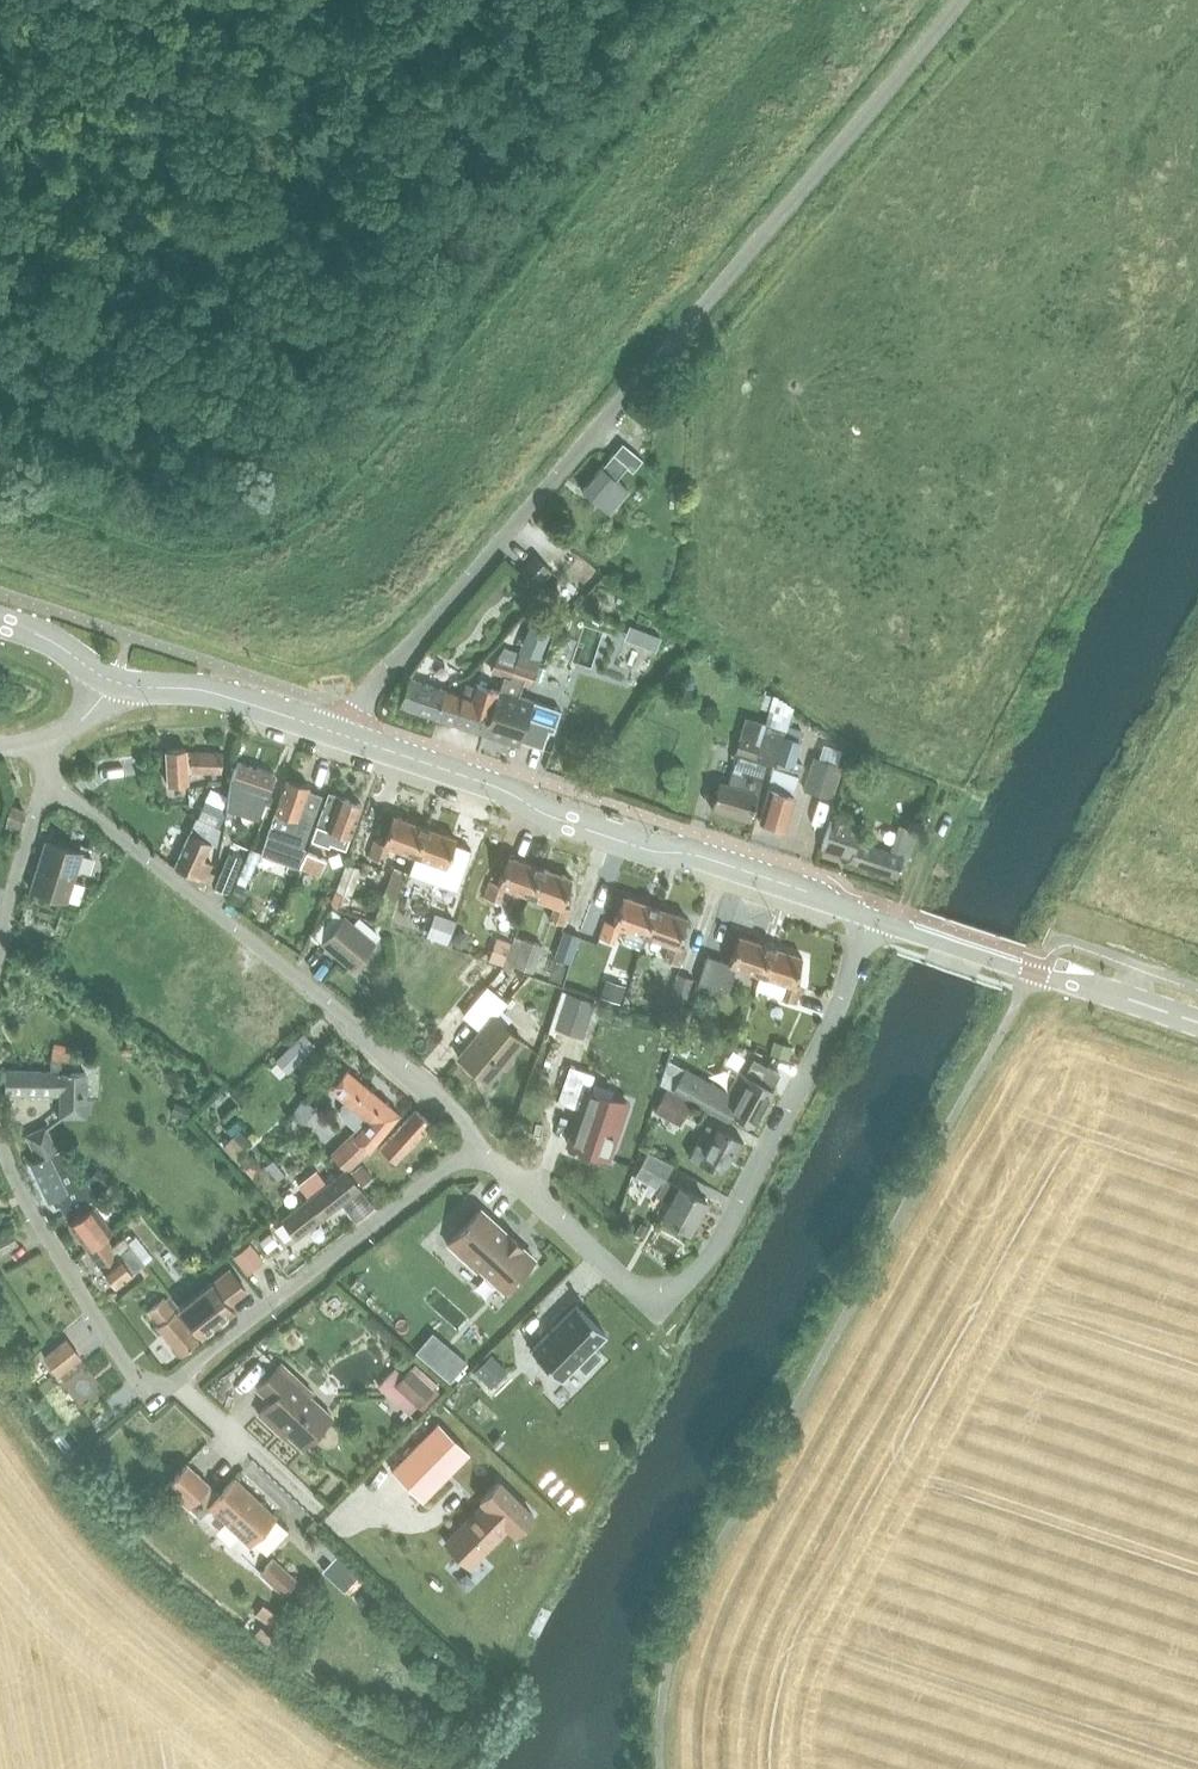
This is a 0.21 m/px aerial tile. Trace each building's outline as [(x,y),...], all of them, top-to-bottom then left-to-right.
[(613,452),(582,490),(597,502),(609,512),(628,490),(615,479),(626,465),(632,470),(641,459),(621,444),(613,452)] [(649,486),(660,472),(644,461),(634,475),(649,486)] [(552,571),(535,555),(518,573),(536,589),(552,571)] [(539,659),(541,652),(552,628),(533,620),(523,644),(534,648),(531,656),(539,659)] [(502,673),(510,676),(518,652),(504,647),(503,651),(501,656),(498,655),(494,664),(493,670),(502,673)] [(483,732),(483,733),(517,744),(518,740),(541,748),(547,731),(553,733),(560,709),(532,700),(517,695),(522,680),(533,683),(541,659),(539,659),(531,656),(518,652),(510,676),(502,673),(497,689),(483,732)] [(436,716),(444,689),(408,677),(399,704),(436,716)] [(462,694),(444,689),(436,716),(483,732),(497,689),(477,682),(475,686),(471,684),(465,685),(462,694)] [(735,760),(733,770),(728,784),(719,781),(712,807),(750,819),(762,779),(767,762),(773,764),(784,730),(743,715),(731,759),(735,760)] [(777,761),(758,821),(784,828),(794,795),(791,794),(797,775),(799,776),(802,765),(793,761),(799,741),(802,731),(786,726),(776,760),(777,761)] [(221,783),(222,753),(185,751),(185,748),(166,750),(168,783),(187,782),(186,771),(208,771),(208,783),(221,783)] [(831,796),(841,764),(813,755),(803,787),(831,796)] [(232,779),(229,805),(260,816),(275,774),(238,762),(232,779)] [(309,786),(287,778),(267,834),(303,847),(322,794),(308,789),(309,786)] [(209,789),(204,801),(222,809),(228,797),(209,789)] [(316,825),(311,838),(322,842),(329,845),(330,843),(345,849),(350,837),(362,804),(328,792),(316,825)] [(222,809),(204,801),(197,815),(218,825),(225,811),(222,809)] [(19,827),(24,810),(12,807),(7,823),(19,827)] [(414,855),(425,826),(393,814),(383,842),(375,839),(369,856),(383,861),(389,845),(414,855)] [(906,862),(912,843),(917,830),(907,827),(898,854),(855,840),(860,825),(831,815),(821,847),(850,857),(849,860),(896,876),(902,861),(906,862)] [(215,837),(219,827),(196,817),(173,866),(209,883),(214,873),(209,871),(212,864),(203,860),(211,843),(206,840),(208,834),(215,837)] [(414,855),(408,871),(456,888),(470,849),(454,844),(456,838),(425,826),(414,855)] [(46,841),(30,889),(67,900),(67,898),(79,902),(85,883),(73,880),(82,852),(46,841)] [(249,846),(238,873),(239,873),(248,877),(260,850),(249,846)] [(325,858),(306,851),(300,866),(319,874),(325,858)] [(229,853),(225,861),(215,887),(228,893),(242,858),(229,853)] [(530,895),(540,866),(507,855),(498,883),(490,880),(484,897),(499,902),(504,886),(530,895)] [(345,860),(330,904),(345,909),(358,874),(363,876),(366,867),(345,860)] [(408,871),(393,865),(379,902),(395,907),(408,871)] [(540,866),(530,895),(555,903),(550,919),(564,924),(570,908),(562,905),(571,877),(540,866)] [(239,873),(235,881),(244,885),(248,877),(239,873)] [(645,935),(655,906),(623,895),(614,923),(605,920),(600,936),(615,942),(620,926),(645,935)] [(402,906),(395,924),(415,930),(421,913),(402,906)] [(687,917),(655,906),(645,935),(671,943),(665,959),(680,964),(685,947),(677,945),(687,917)] [(447,945),(456,921),(435,913),(427,937),(447,945)] [(375,941),(343,915),(321,940),(353,966),(375,941)] [(454,933),(452,939),(456,945),(462,947),(468,944),(470,937),(467,931),(460,930),(454,933)] [(570,962),(580,935),(564,930),(555,957),(570,962)] [(761,974),(771,945),(739,935),(730,962),(707,954),(698,981),(727,991),(735,966),(761,974)] [(498,936),(490,960),(504,964),(512,941),(498,936)] [(515,937),(505,966),(512,969),(514,965),(532,972),(542,945),(523,938),(523,940),(515,937)] [(771,945),(761,974),(786,983),(781,998),(796,1003),(802,987),(793,984),(803,956),(771,945)] [(693,979),(678,974),(668,1002),(684,1007),(693,979)] [(270,1045),(279,1037),(297,1019),(256,977),(238,994),(248,1005),(239,1013),(260,1035),(270,1045)] [(607,979),(601,996),(621,1002),(627,985),(607,979)] [(481,1029),(476,1035),(458,1057),(489,1082),(522,1041),(493,1017),(505,1002),(487,987),(464,1015),(481,1029)] [(554,1027),(578,1035),(582,1036),(594,1001),(566,992),(554,1027)] [(669,1003),(663,1017),(678,1022),(683,1008),(669,1003)] [(540,1009),(530,1020),(544,1033),(554,1021),(540,1009)] [(288,1075),(317,1047),(304,1034),(275,1062),(288,1075)] [(775,1040),(771,1053),(791,1059),(794,1046),(775,1040)] [(85,1116),(86,1073),(68,1072),(68,1062),(72,1044),(55,1041),(51,1060),(51,1072),(6,1071),(6,1093),(62,1095),(61,1115),(85,1116)] [(771,1089),(780,1073),(754,1059),(745,1075),(739,1071),(728,1092),(668,1060),(660,1084),(727,1120),(731,1112),(752,1124),(759,1112),(762,1113),(774,1091),(771,1089)] [(609,1157),(627,1103),(587,1089),(592,1075),(570,1067),(558,1101),(580,1108),(568,1143),(609,1157)] [(345,1169),(346,1170),(368,1149),(369,1150),(399,1113),(347,1070),(331,1089),(345,1100),(342,1105),(340,1112),(343,1114),(353,1125),(360,1131),(351,1141),(348,1138),(331,1154),(345,1169)] [(655,1112),(680,1126),(692,1104),(667,1090),(655,1112)] [(304,1098),(296,1108),(310,1118),(316,1108),(304,1098)] [(176,1101),(172,1113),(187,1119),(192,1108),(176,1101)] [(396,1160),(431,1123),(417,1109),(382,1146),(396,1160)] [(734,1158),(743,1141),(717,1127),(715,1129),(707,1125),(698,1142),(697,1142),(689,1156),(721,1173),(730,1156),(734,1158)] [(27,1135),(38,1159),(56,1150),(45,1126),(27,1135)] [(232,1137),(222,1146),(237,1161),(247,1151),(232,1137)] [(56,1150),(38,1159),(30,1162),(48,1200),(55,1197),(59,1205),(60,1204),(64,1214),(76,1208),(90,1200),(95,1198),(87,1180),(80,1184),(63,1148),(56,1151),(56,1150)] [(647,1151),(640,1163),(641,1164),(665,1177),(672,1165),(647,1151)] [(247,1152),(238,1161),(252,1177),(261,1168),(247,1152)] [(274,1159),(266,1166),(279,1180),(286,1174),(274,1159)] [(363,1163),(352,1172),(363,1186),(374,1177),(363,1163)] [(640,1163),(633,1176),(658,1189),(655,1194),(669,1202),(661,1216),(689,1231),(706,1200),(665,1177),(640,1163)] [(98,1167),(90,1179),(106,1190),(114,1178),(98,1167)] [(346,1170),(345,1169),(326,1185),(308,1199),(282,1219),(296,1238),(359,1188),(346,1170)] [(315,1171),(297,1185),(308,1199),(326,1185),(315,1171)] [(358,1190),(340,1204),(353,1221),(371,1207),(358,1190)] [(90,1200),(76,1208),(81,1213),(69,1223),(87,1249),(105,1236),(113,1230),(90,1200)] [(477,1209),(445,1244),(475,1272),(478,1268),(502,1291),(532,1259),(519,1248),(519,1247),(506,1234),(505,1235),(477,1209)] [(644,1223),(638,1233),(644,1237),(650,1226),(644,1223)] [(18,1245),(10,1231),(0,1236),(0,1254),(18,1245)] [(270,1232),(260,1240),(267,1249),(277,1241),(270,1232)] [(105,1236),(87,1249),(101,1268),(115,1286),(145,1264),(125,1237),(112,1246),(105,1236)] [(250,1243),(233,1256),(247,1275),(264,1261),(250,1243)] [(227,1304),(245,1290),(229,1270),(180,1308),(201,1335),(232,1311),(227,1304)] [(178,1305),(177,1304),(169,1295),(165,1299),(163,1297),(148,1309),(160,1324),(157,1326),(180,1354),(198,1339),(173,1309),(178,1305)] [(575,1304),(530,1349),(560,1378),(576,1361),(584,1369),(599,1354),(591,1346),(605,1333),(575,1304)] [(65,1339),(44,1355),(57,1373),(78,1356),(65,1339)] [(450,1349),(433,1369),(447,1381),(465,1361),(450,1349)] [(488,1354),(474,1369),(488,1384),(503,1369),(488,1354)] [(301,1447),(331,1416),(309,1395),(312,1392),(281,1362),(257,1388),(270,1400),(258,1413),(274,1428),(277,1425),(301,1447)] [(418,1405),(434,1387),(410,1366),(402,1374),(394,1367),(377,1385),(408,1413),(417,1403),(418,1405)] [(99,1398),(89,1405),(98,1417),(107,1410),(99,1398)] [(437,1421),(390,1469),(421,1500),(469,1452),(437,1421)] [(234,1477),(218,1494),(207,1484),(208,1483),(186,1463),(166,1484),(188,1505),(188,1504),(199,1515),(208,1506),(249,1544),(252,1540),(266,1553),(287,1530),(274,1518),(275,1516),(234,1477)] [(483,1502),(444,1541),(468,1565),(507,1526),(514,1533),(532,1514),(498,1481),(480,1499),(483,1502)] [(311,1519),(304,1527),(314,1537),(322,1529),(311,1519)] [(321,1534),(313,1543),(330,1560),(338,1551),(321,1534)] [(339,1552),(321,1570),(342,1591),(361,1572),(339,1552)] [(283,1595),(296,1581),(272,1558),(259,1572),(283,1595)] [(285,1620),(263,1604),(255,1614),(278,1631),(285,1620)] [(255,1635),(268,1644),(274,1636),(261,1627),(255,1635)]
